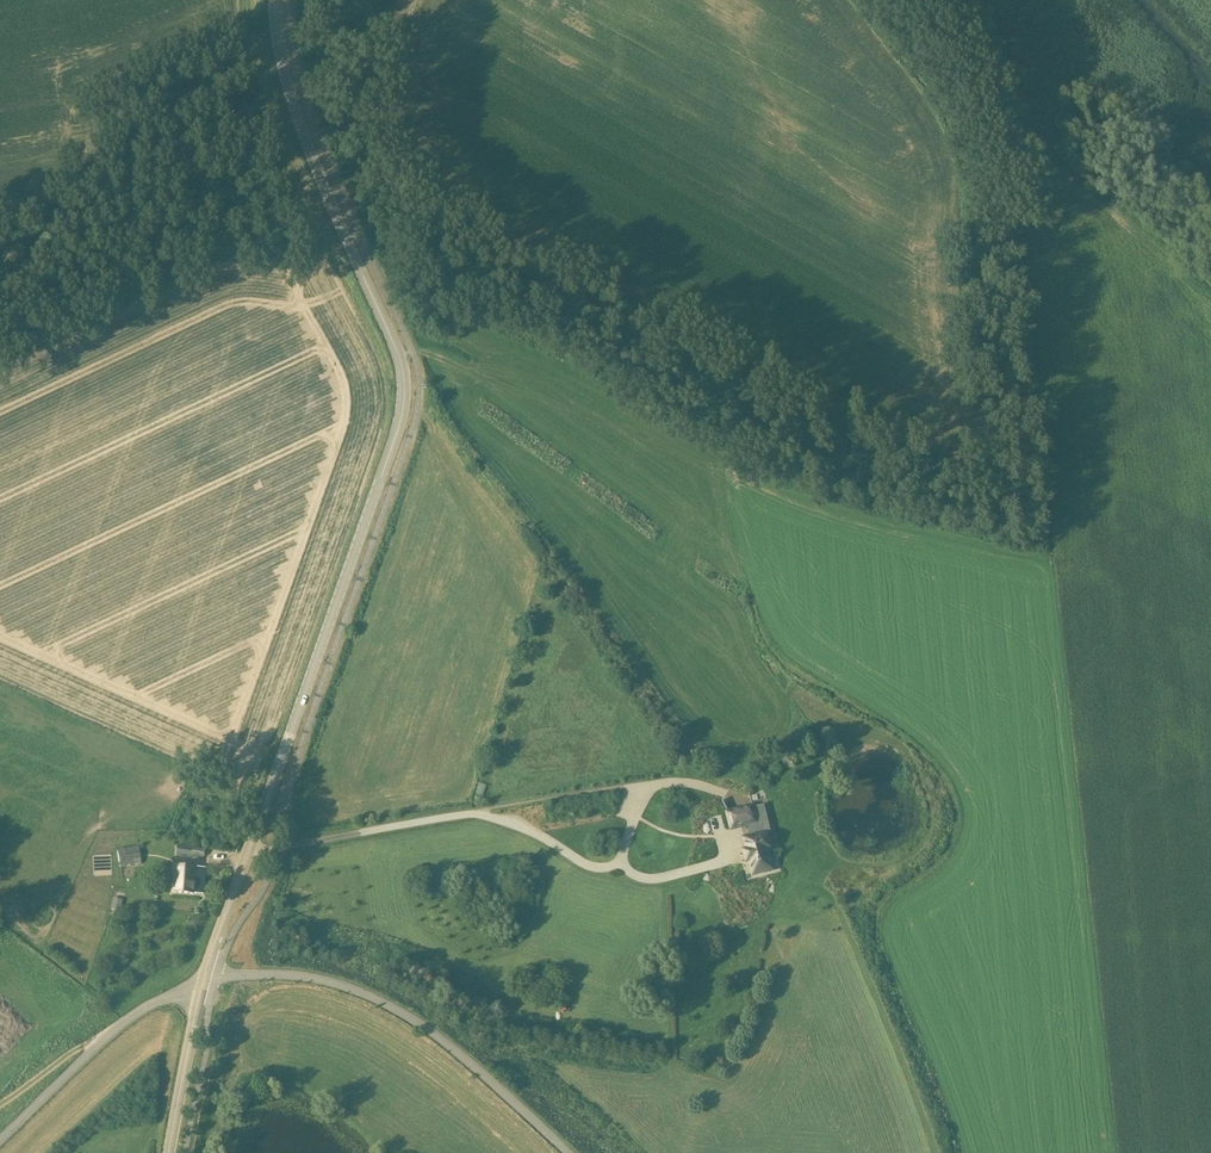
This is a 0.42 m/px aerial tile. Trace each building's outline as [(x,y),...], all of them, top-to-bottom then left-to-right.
[(790,767),(796,761),(790,754),(783,761),(790,767)] [(766,818),(762,803),(752,806),(752,804),(727,811),(731,827),(747,822),(750,834),(745,835),(748,848),(745,849),(748,860),(757,857),(760,870),(773,867),(768,846),(770,845),(766,830),(757,832),(754,821),(766,818)] [(121,866),(142,863),(140,846),(118,849),(121,866)] [(205,856),(206,849),(188,846),(186,853),(205,856)] [(204,894),(206,867),(196,866),(175,865),(173,891),(194,893),(204,894)] [(121,911),(123,900),(114,898),(112,909),(121,911)]
